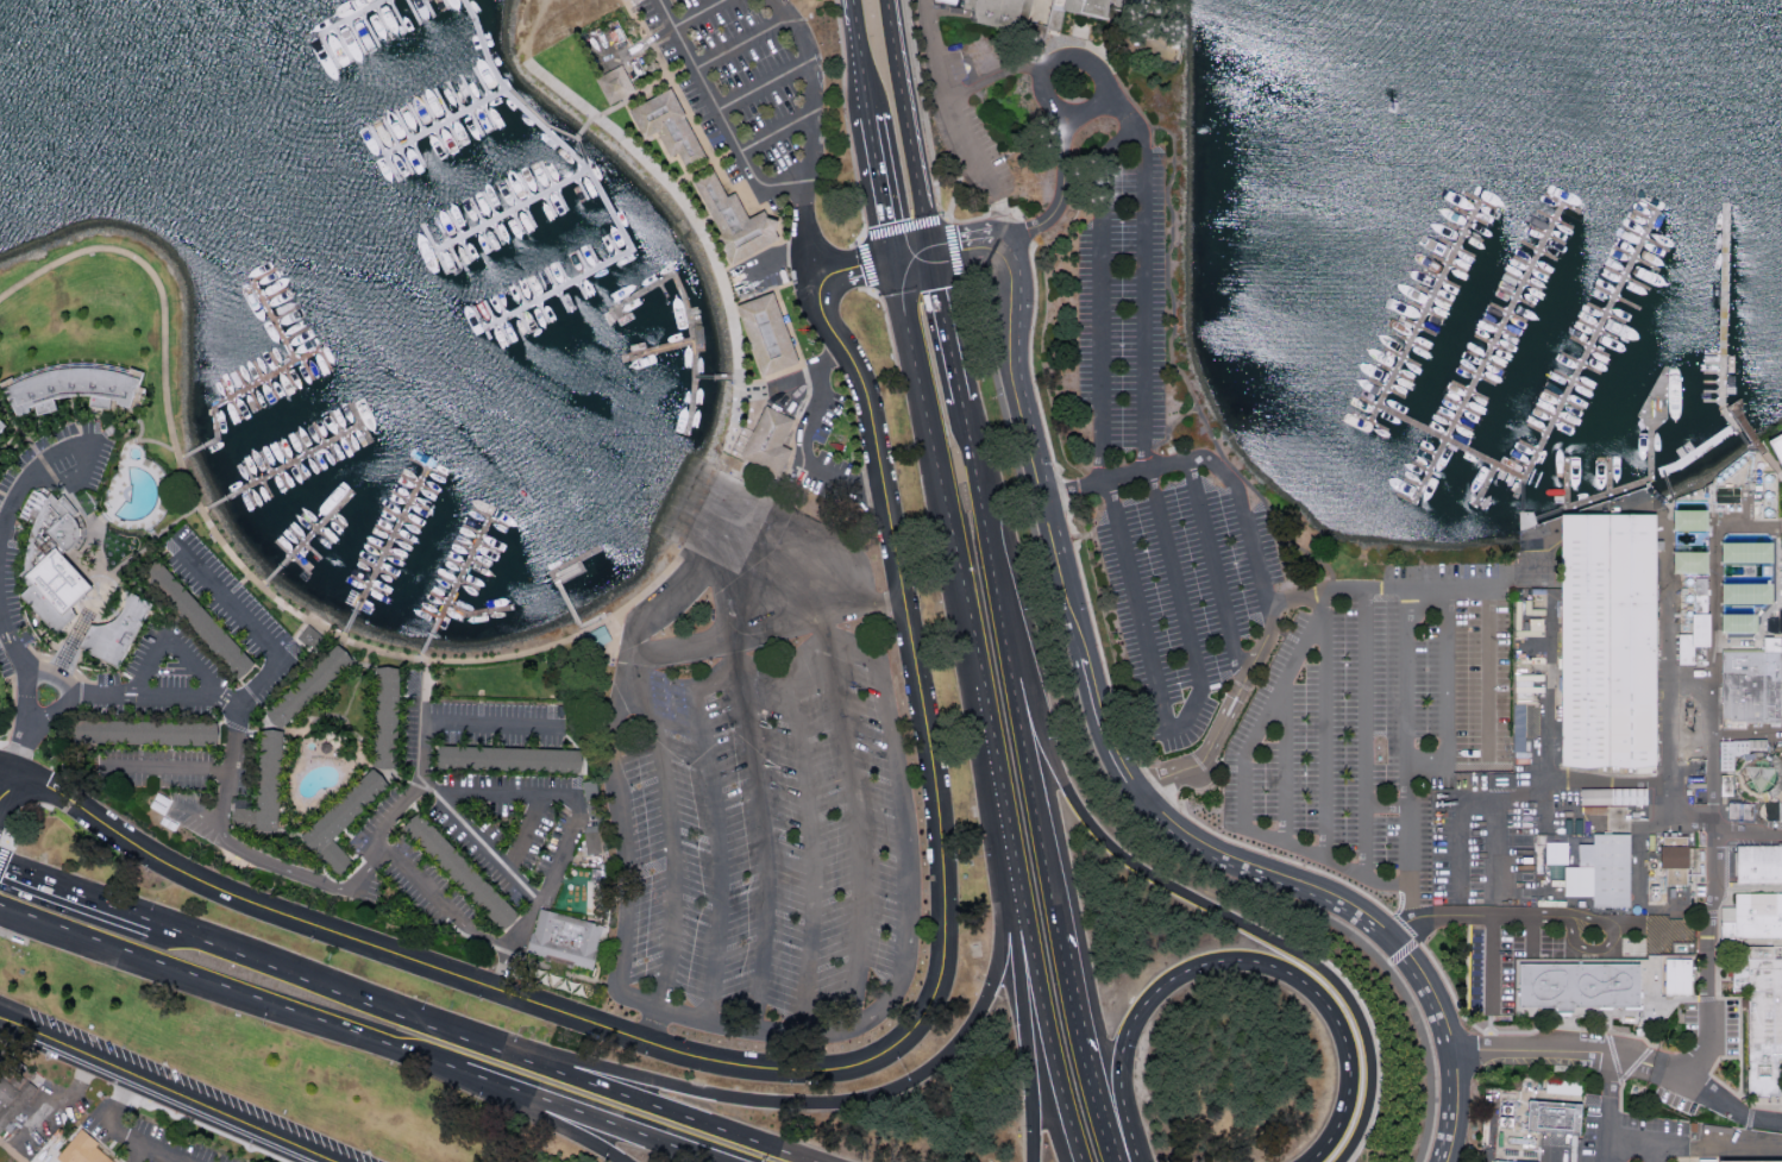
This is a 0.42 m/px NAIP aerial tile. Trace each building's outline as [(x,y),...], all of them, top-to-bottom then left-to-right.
[(1044,31),(1059,34),(1062,15),(1110,26),(1113,4),(1121,5),(1121,0),(962,0),(960,8),(971,11),(968,19),(967,27),(1025,39),(1023,56),(1039,59),(1044,31)] [(634,91),(623,64),(595,76),(606,103),(634,91)] [(655,131),(667,156),(675,153),(682,166),(702,156),(670,88),(627,108),(641,138),(655,131)] [(746,217),(733,191),(724,196),(712,171),(692,180),(730,261),(780,238),(771,218),(766,220),(761,210),(746,217)] [(735,304),(757,375),(794,364),(773,292),(735,304)] [(125,406),(143,409),(151,390),(145,389),(149,373),(136,368),(124,365),(111,364),(99,362),(86,360),(74,362),(61,364),(49,365),(39,368),(26,372),(15,378),(4,383),(23,417),(34,413),(33,409),(42,407),(44,416),(63,410),(61,401),(98,397),(96,408),(117,410),(118,400),(124,402),(125,406)] [(779,474),(790,449),(780,445),(792,418),(763,405),(740,457),(779,474)] [(1,435),(11,427),(0,415),(0,435),(1,435)] [(1762,447),(1781,435),(1781,484),(1780,479),(1762,447)] [(1727,504),(1711,503),(1709,483),(1695,488),(1694,503),(1706,503),(1706,516),(1726,515),(1727,504)] [(57,635),(23,597),(32,589),(21,577),(26,571),(27,561),(30,551),(33,536),(36,526),(43,510),(49,502),(54,495),(70,513),(77,521),(80,526),(80,529),(80,534),(80,540),(76,546),(69,553),(67,551),(63,555),(95,590),(74,609),(79,616),(57,635)] [(1671,530),(1706,530),(1705,510),(1670,511),(1671,530)] [(1654,519),(1652,774),(1556,772),(1558,592),(1558,520),(1654,519)] [(1771,542),(1719,542),(1720,563),(1771,562),(1771,542)] [(1671,551),(1671,573),(1706,573),(1706,552),(1671,551)] [(240,679),(256,665),(159,563),(144,577),(240,679)] [(93,627),(99,628),(103,627),(108,626),(114,624),(118,621),(123,617),(126,613),(128,605),(128,601),(127,591),(153,605),(120,670),(82,648),(93,627)] [(1706,616),(1688,616),(1688,635),(1675,635),(1675,668),(1693,668),(1693,649),(1706,649),(1706,616)] [(313,651),(324,636),(307,624),(297,639),(313,651)] [(589,631),(596,646),(610,640),(603,624),(589,631)] [(343,645),(359,664),(286,730),(268,711),(343,645)] [(1719,654),(1781,653),(1781,726),(1745,727),(1745,733),(1719,733),(1719,654)] [(383,671),(407,672),(402,771),(379,770),(383,671)] [(1543,677),(1512,678),(1514,768),(1526,770),(1531,758),(1521,756),(1523,711),(1537,710),(1537,696),(1531,695),(1531,686),(1543,686),(1543,677)] [(80,722),(79,745),(224,748),(224,726),(80,722)] [(280,833),(284,734),(263,733),(258,810),(238,809),(237,830),(280,833)] [(1718,741),(1719,777),(1734,775),(1733,759),(1746,758),(1746,752),(1765,752),(1765,740),(1718,741)] [(586,756),(585,780),(440,773),(441,748),(586,756)] [(1769,798),(1778,789),(1781,781),(1781,764),(1780,765),(1775,758),(1765,752),(1746,752),(1746,758),(1740,764),(1734,775),(1737,786),(1743,796),(1750,800),(1758,803),(1769,798)] [(300,841),(338,880),(353,866),(332,843),(390,787),(374,770),(300,841)] [(1579,794),(1646,793),(1646,808),(1579,810),(1579,794)] [(406,829),(425,812),(523,919),(504,936),(406,829)] [(1686,836),(1658,835),(1657,868),(1664,868),(1664,885),(1684,886),(1686,836)] [(1550,879),(1549,886),(1562,887),(1562,896),(1589,900),(1590,910),(1627,910),(1629,836),(1590,837),(1590,847),(1575,846),(1575,867),(1561,867),(1562,880),(1550,879)] [(1546,862),(1568,863),(1568,841),(1546,841),(1546,862)] [(1777,843),(1781,843),(1781,887),(1736,887),(1734,848),(1777,847),(1777,843)] [(1547,878),(1563,878),(1564,864),(1548,863),(1547,878)] [(1734,897),(1781,896),(1781,940),(1734,941),(1734,897)] [(528,954),(594,973),(605,928),(541,909),(528,954)] [(1730,946),(1730,997),(1748,997),(1749,1097),(1772,1097),(1772,1063),(1781,1063),(1781,959),(1777,959),(1777,946),(1730,946)] [(1513,963),(1565,962),(1624,962),(1643,962),(1643,1018),(1543,1019),(1514,1019),(1513,963)] [(1659,962),(1694,962),(1694,1000),(1659,999),(1659,962)] [(36,1091),(0,1135),(0,1052),(4,1048),(27,1067),(19,1076),(36,1091)] [(1577,1139),(1580,1108),(1529,1104),(1526,1135),(1577,1139)] [(63,1161),(121,1161),(82,1129),(58,1158),(63,1161)]
